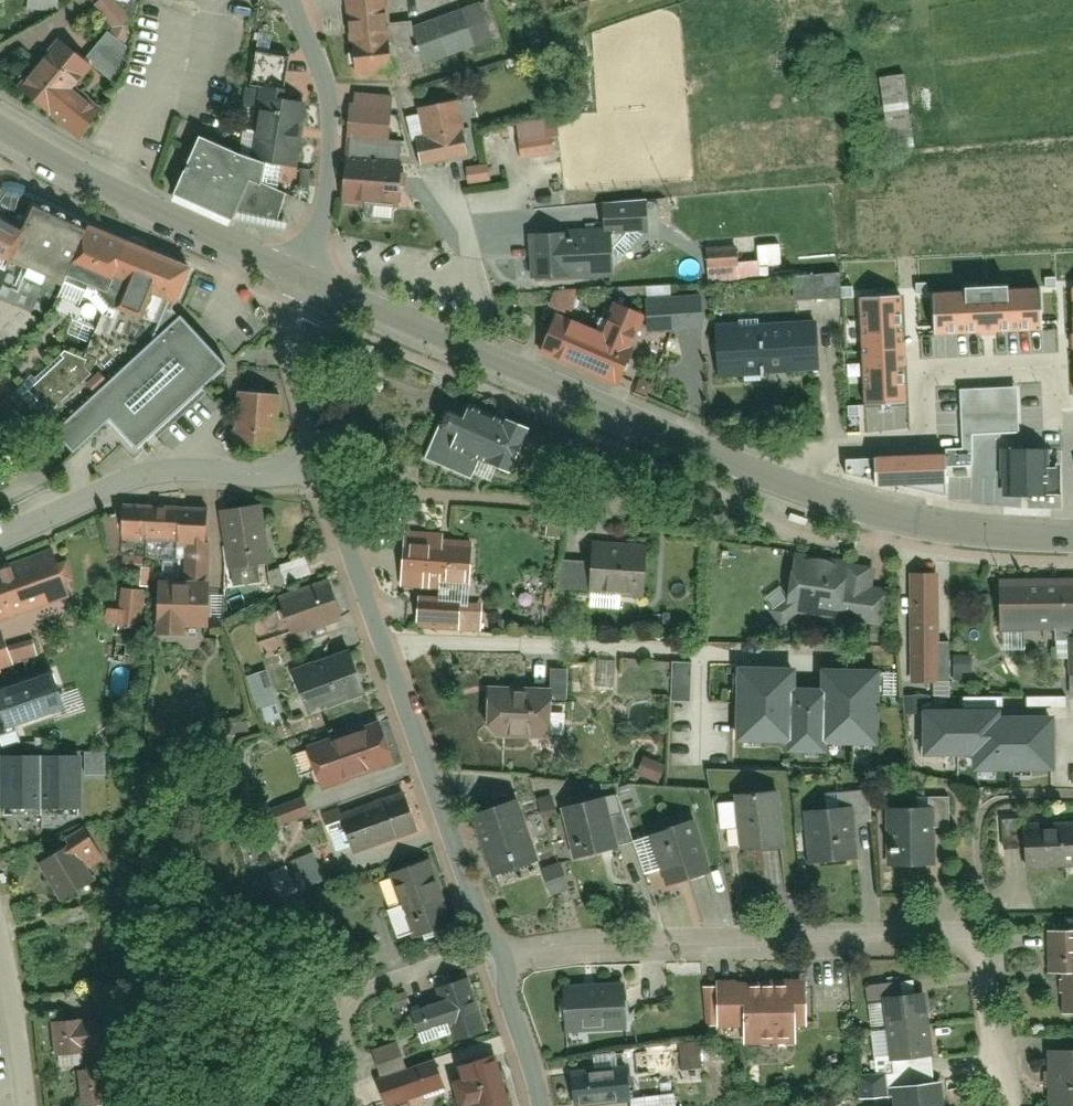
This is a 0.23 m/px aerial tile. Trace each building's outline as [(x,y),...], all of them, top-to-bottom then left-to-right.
[(354,73),(390,70),(386,0),(360,0),(348,1),(354,73)] [(411,28),(425,64),(498,40),(485,5),(411,28)] [(93,70),(58,42),(18,91),(86,144),(106,116),(75,92),(93,70)] [(829,66),(831,77),(849,74),(847,62),(829,66)] [(880,81),(892,154),(918,150),(906,77),(880,81)] [(263,167),(296,171),(305,106),(278,104),(280,95),(248,91),(242,160),(263,167)] [(352,139),(390,143),(394,99),(356,96),(352,139)] [(469,157),(458,105),(421,112),(427,142),(418,144),(425,165),(469,157)] [(260,185),(263,167),(242,160),(198,141),(174,198),(234,224),(237,216),(279,222),(285,196),(260,185)] [(348,162),(344,204),(399,209),(404,166),(348,162)] [(469,185),(494,183),(491,167),(467,169),(469,185)] [(73,267),(85,235),(88,227),(36,204),(23,233),(10,259),(65,282),(71,266),(73,267)] [(603,211),(604,233),(612,232),(650,230),(649,209),(603,211)] [(1,275),(10,259),(23,233),(0,219),(0,274),(1,275)] [(604,233),(528,236),(530,284),(614,279),(612,232),(604,233)] [(109,281),(122,250),(85,235),(73,267),(109,281)] [(152,299),(176,307),(189,274),(122,250),(109,281),(126,288),(117,309),(142,319),(152,299)] [(65,282),(10,259),(1,275),(0,274),(0,353),(41,320),(65,282)] [(841,276),(794,279),(795,305),(843,302),(841,276)] [(1040,288),(934,293),(936,332),(1042,327),(1040,288)] [(861,298),(865,404),(904,402),(900,297),(861,298)] [(650,336),(704,332),(701,299),(646,302),(650,336)] [(541,354),(619,389),(647,319),(614,307),(602,337),(557,318),(541,354)] [(109,423),(134,451),(224,370),(179,321),(54,434),(74,455),(109,423)] [(816,324),(717,330),(719,379),(820,373),(816,324)] [(50,413),(92,373),(85,366),(88,359),(65,351),(62,356),(64,358),(29,391),(50,413)] [(278,399),(240,395),(235,447),(273,451),(278,399)] [(482,462),(510,476),(531,433),(456,398),(426,460),(473,482),(482,462)] [(944,453),(876,458),(878,487),(947,482),(944,453)] [(1006,455),(1006,500),(1042,501),(1042,455),(1006,455)] [(211,510),(127,508),(125,546),(189,549),(190,578),(210,577),(211,510)] [(230,572),(272,565),(263,510),(220,516),(230,572)] [(406,534),(403,591),(442,593),(442,588),(470,589),(473,546),(445,544),(445,537),(406,534)] [(619,598),(645,599),(647,556),(595,553),(594,568),(593,596),(592,610),(619,612),(619,598)] [(74,593),(62,554),(0,575),(0,619),(74,593)] [(798,562),(792,600),(771,615),(782,629),(799,617),(888,630),(893,594),(875,591),(877,574),(798,562)] [(562,594),(593,596),(594,568),(564,566),(562,594)] [(941,577),(912,578),(913,689),(936,689),(936,698),(952,698),(951,646),(941,646),(941,577)] [(294,639),(343,622),(329,582),(280,600),(294,639)] [(1025,635),(1072,633),(1072,582),(1002,584),(1003,635),(1003,653),(1026,652),(1025,635)] [(185,631),(211,630),(208,588),(154,593),(157,639),(186,639),(185,631)] [(125,594),(120,628),(139,629),(144,595),(125,594)] [(419,601),(417,632),(484,635),(485,609),(463,608),(463,603),(419,601)] [(16,669),(5,636),(0,638),(0,675),(16,669)] [(311,717),(366,696),(349,651),(293,672),(311,717)] [(826,758),(826,748),(879,749),(880,676),(822,676),(821,697),(796,697),(796,675),(739,674),(738,747),(788,748),(788,757),(826,758)] [(68,711),(55,675),(0,694),(0,721),(5,733),(68,711)] [(552,692),(486,691),(485,742),(551,743),(552,692)] [(998,711),(922,711),(922,760),(975,760),(975,770),(1051,770),(1052,719),(998,718),(998,711)] [(394,767),(381,728),(309,752),(322,791),(394,767)] [(2,820),(76,821),(76,760),(3,760),(2,820)] [(419,835),(405,796),(340,818),(354,857),(419,835)] [(735,801),(740,852),(785,848),(780,797),(735,801)] [(562,809),(572,858),(615,849),(605,800),(562,809)] [(470,820),(492,881),(537,865),(516,804),(470,820)] [(886,813),(887,870),(936,868),(935,811),(886,813)] [(805,815),(808,866),(860,863),(857,812),(805,815)] [(1029,874),(1072,871),(1072,824),(1027,827),(1029,874)] [(695,825),(648,840),(664,890),(711,875),(695,825)] [(43,869),(62,903),(92,884),(73,851),(43,869)] [(398,941),(412,936),(414,941),(456,925),(432,861),(390,877),(402,910),(388,915),(398,941)] [(1048,936),(1049,978),(1064,978),(1066,1018),(1072,1018),(1072,936),(1048,936)] [(437,993),(442,1009),(413,1018),(420,1040),(449,1031),(454,1046),(489,1034),(472,982),(437,993)] [(800,1049),(799,1031),(810,1031),(809,984),(721,986),(721,991),(722,1028),(722,1033),(749,1033),(750,1050),(800,1049)] [(565,991),(568,1037),(627,1033),(624,988),(565,991)] [(722,1028),(721,991),(709,991),(709,1028),(722,1028)] [(925,998),(882,1002),(889,1062),(932,1058),(925,998)] [(101,1016),(50,1021),(55,1054),(106,1049),(101,1016)] [(1048,1056),(1050,1105),(1072,1105),(1072,1055),(1048,1056)] [(496,1061),(456,1072),(461,1087),(454,1089),(459,1105),(509,1105),(496,1061)] [(446,1092),(437,1063),(375,1084),(383,1105),(404,1105),(446,1092)] [(569,1078),(573,1105),(614,1105),(629,1104),(626,1073),(569,1078)] [(891,1094),(892,1105),(944,1105),(942,1090),(891,1094)]
